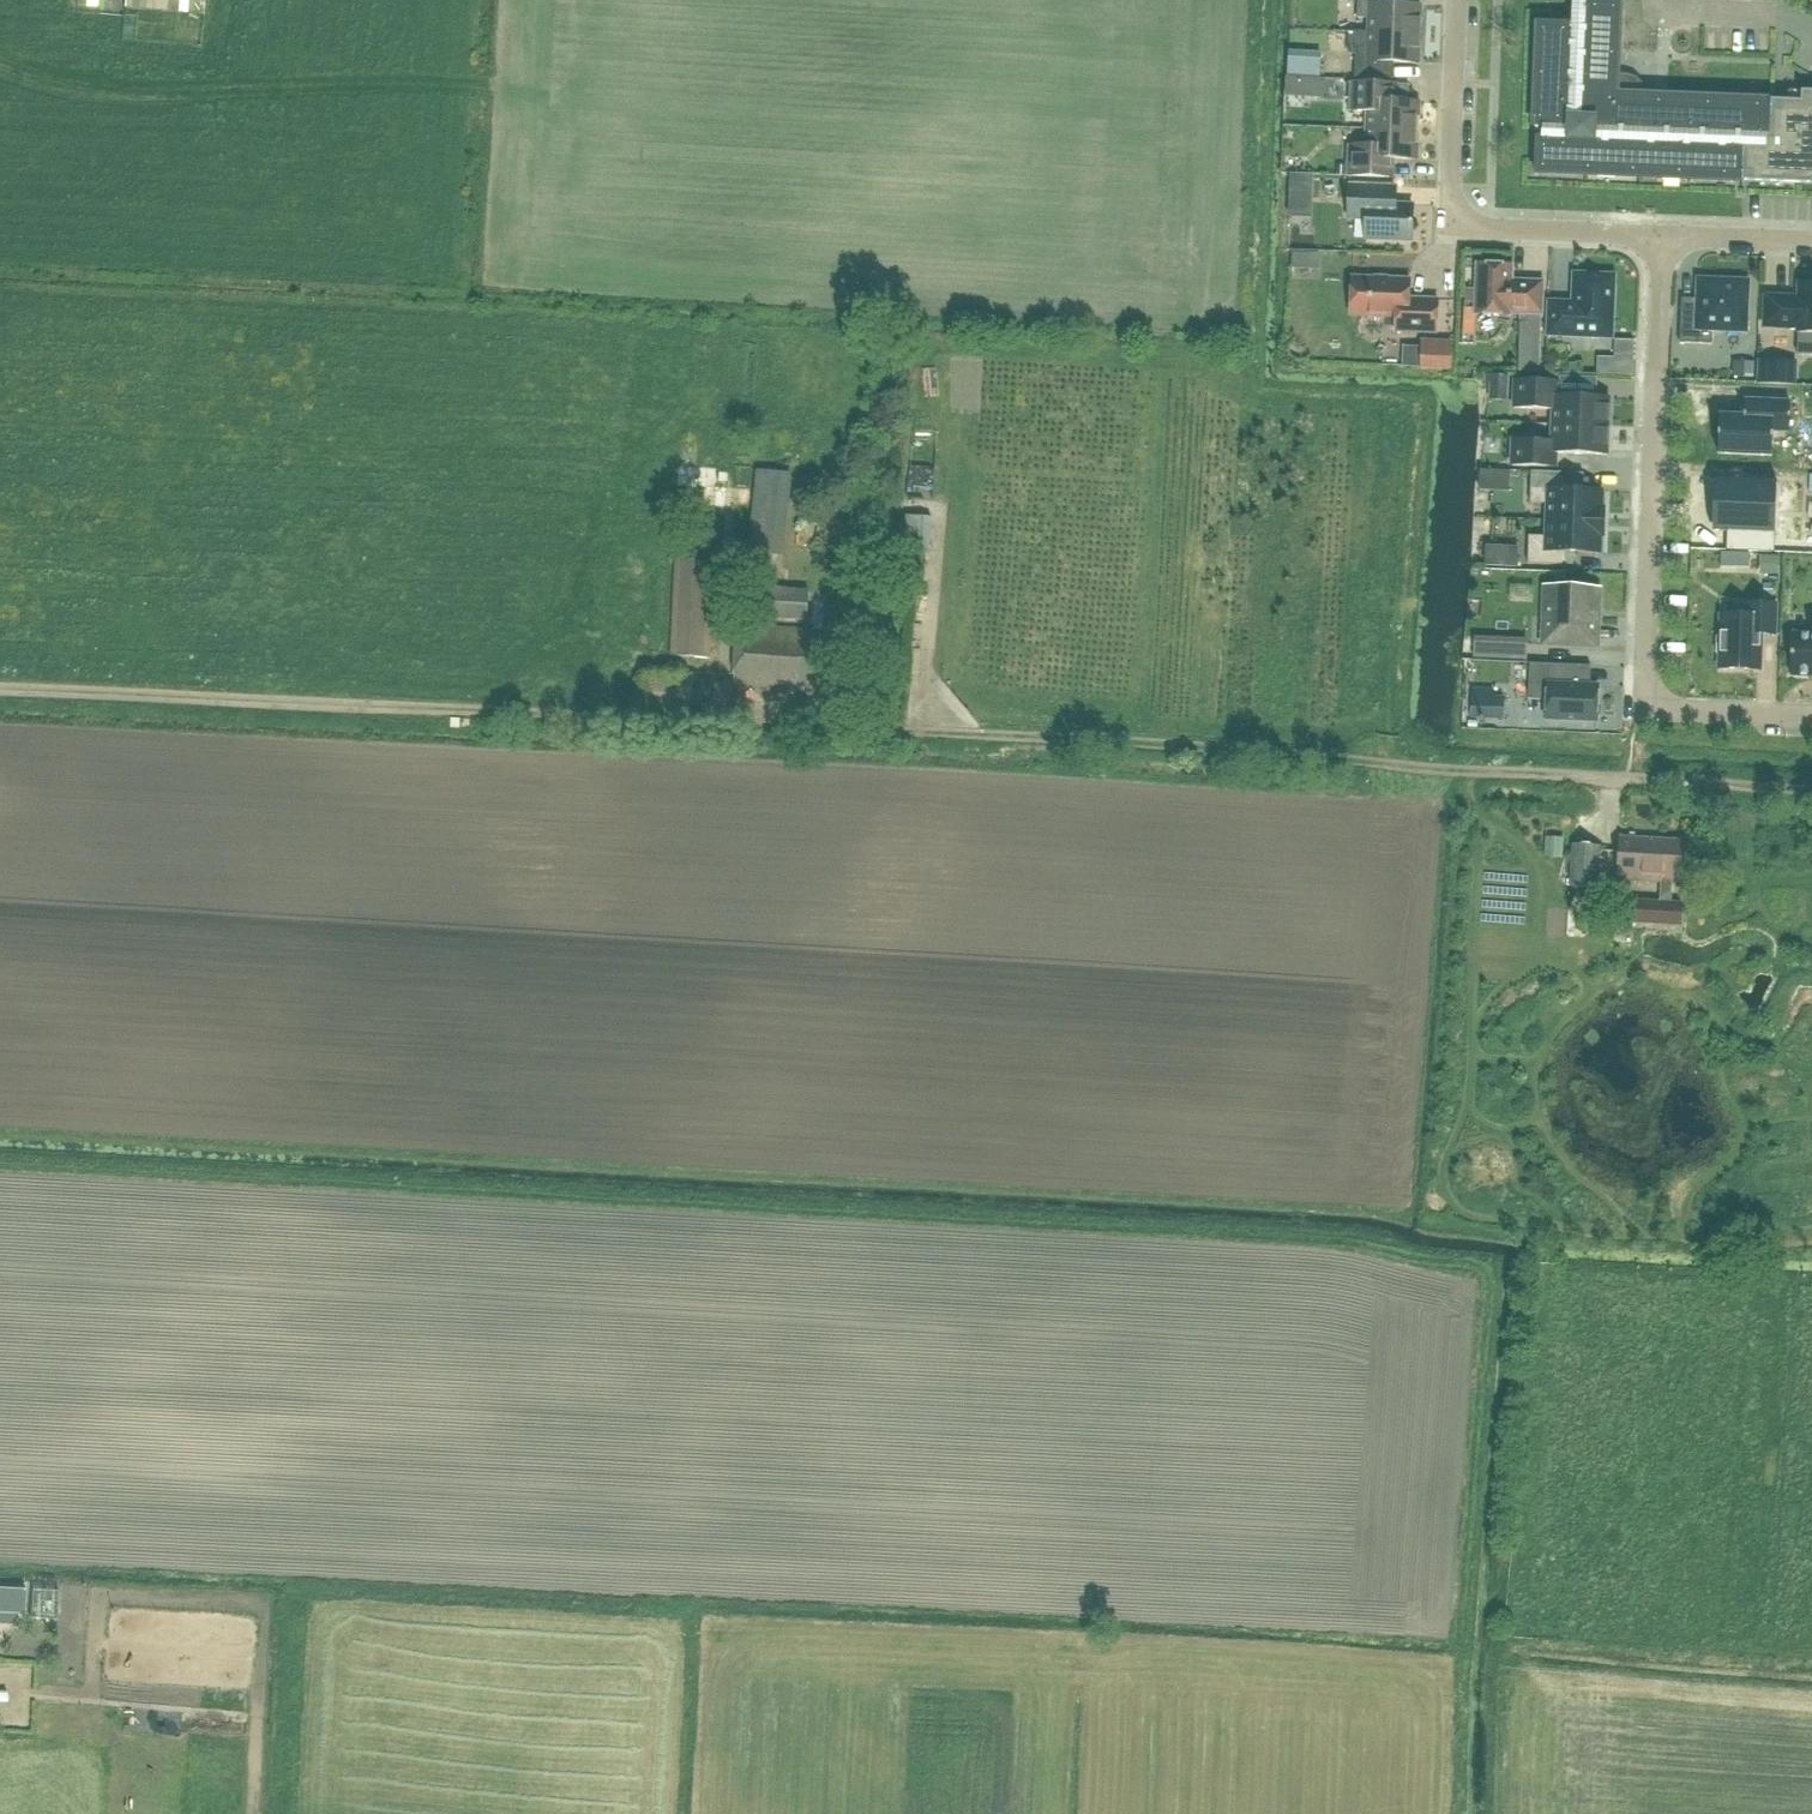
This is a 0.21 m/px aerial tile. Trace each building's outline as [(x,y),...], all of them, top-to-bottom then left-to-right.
[(125,6),(204,13),(205,0),(125,0),(125,6)] [(1420,34),(1421,5),(1397,4),(1397,0),(1359,0),(1358,17),(1370,18),(1369,32),(1420,34)] [(1622,0),(1585,0),(1585,2),(1574,1),(1574,22),(1538,21),(1534,126),(1543,127),(1543,136),(1536,136),(1535,173),(1744,181),(1746,146),(1767,146),(1767,136),(1772,136),(1773,99),(1644,94),(1642,86),(1636,79),(1627,76),(1619,76),(1622,0)] [(1419,63),(1420,34),(1369,32),(1349,31),(1348,55),(1356,56),(1355,77),(1395,78),(1395,62),(1419,63)] [(1368,111),(1367,128),(1417,130),(1417,116),(1420,116),(1421,101),(1397,100),(1398,84),(1410,85),(1410,84),(1350,81),(1349,110),(1368,111)] [(1773,99),(1772,136),(1767,136),(1767,146),(1746,146),(1744,181),(1811,184),(1811,91),(1802,90),(1802,100),(1773,99)] [(1416,144),(1417,130),(1367,128),(1367,145),(1348,144),(1346,175),(1389,177),(1390,158),(1419,159),(1419,144),(1416,144)] [(1291,201),(1292,201),(1306,202),(1307,189),(1312,190),(1313,177),(1293,176),(1291,201)] [(1351,184),(1350,218),(1367,219),(1367,238),(1412,240),(1414,204),(1395,203),(1396,186),(1351,184)] [(1478,264),(1476,312),(1511,314),(1511,312),(1542,313),(1543,281),(1512,280),(1513,266),(1478,264)] [(1548,334),(1601,336),(1613,337),(1615,275),(1575,273),(1573,300),(1569,305),(1549,304),(1548,334)] [(1353,276),(1352,315),(1397,316),(1397,331),(1437,332),(1439,299),(1410,298),(1411,278),(1353,276)] [(1697,308),(1681,308),(1680,342),(1712,344),(1713,329),(1747,331),(1749,280),(1699,278),(1697,308)] [(1764,326),(1798,327),(1798,332),(1811,333),(1811,282),(1799,282),(1799,296),(1765,295),(1764,326)] [(1467,336),(1476,336),(1476,308),(1467,308),(1467,336)] [(1421,368),(1452,369),(1453,347),(1422,346),(1421,368)] [(1753,357),(1734,356),(1734,380),(1753,381),(1753,357)] [(1794,385),(1795,363),(1758,361),(1757,384),(1794,385)] [(1553,410),(1553,424),(1608,426),(1609,398),(1549,395),(1549,381),(1515,380),(1514,408),(1553,410)] [(1719,416),(1718,454),(1772,456),(1773,432),(1789,433),(1790,402),(1745,400),(1744,417),(1719,416)] [(1607,455),(1608,426),(1553,424),(1552,441),(1513,439),(1512,466),(1546,467),(1547,453),(1607,455)] [(1510,490),(1510,470),(1492,469),(1491,489),(1510,490)] [(765,557),(766,545),(776,546),(777,517),(785,518),(786,472),(757,471),(755,491),(750,491),(747,514),(749,514),(747,555),(765,557)] [(1547,504),(1546,520),(1604,522),(1605,508),(1602,508),(1603,491),(1566,490),(1567,473),(1531,472),(1530,503),(1547,504)] [(1717,480),(1715,532),(1772,534),(1774,483),(1717,480)] [(928,556),(931,517),(906,516),(904,554),(928,556)] [(1604,522),(1546,520),(1545,537),(1529,536),(1527,564),(1565,565),(1566,552),(1601,553),(1601,537),(1604,537),(1604,522)] [(1486,545),(1485,565),(1518,566),(1519,547),(1486,545)] [(1764,574),(1778,575),(1778,557),(1765,557),(1764,574)] [(670,656),(710,659),(715,562),(675,559),(670,656)] [(936,581),(936,561),(906,561),(905,581),(936,581)] [(1542,644),(1587,646),(1597,646),(1598,626),(1599,589),(1545,587),(1542,644)] [(765,618),(805,621),(806,600),(782,598),(783,591),(752,589),(750,613),(766,614),(765,618)] [(847,602),(845,626),(859,627),(861,603),(847,602)] [(1722,673),(1758,674),(1759,639),(1776,640),(1777,609),(1746,608),(1746,621),(1724,620),(1723,642),(1718,642),(1717,657),(1722,657),(1722,673)] [(837,685),(840,636),(811,634),(811,629),(736,624),(732,682),(805,686),(805,684),(837,685)] [(1792,633),(1790,676),(1811,677),(1811,634),(1792,633)] [(1582,666),(1530,664),(1528,699),(1547,700),(1546,720),(1597,722),(1598,686),(1581,685),(1582,666)] [(1492,718),(1493,691),(1473,690),(1472,717),(1492,718)] [(828,716),(828,699),(814,699),(813,715),(828,716)] [(1564,838),(1545,836),(1543,856),(1562,858),(1564,838)] [(1684,881),(1686,841),(1619,838),(1617,880),(1663,882),(1663,880),(1684,881)] [(1598,890),(1601,846),(1572,844),(1569,888),(1598,890)] [(1660,918),(1660,898),(1630,897),(1630,907),(1615,907),(1615,917),(1660,918)]
